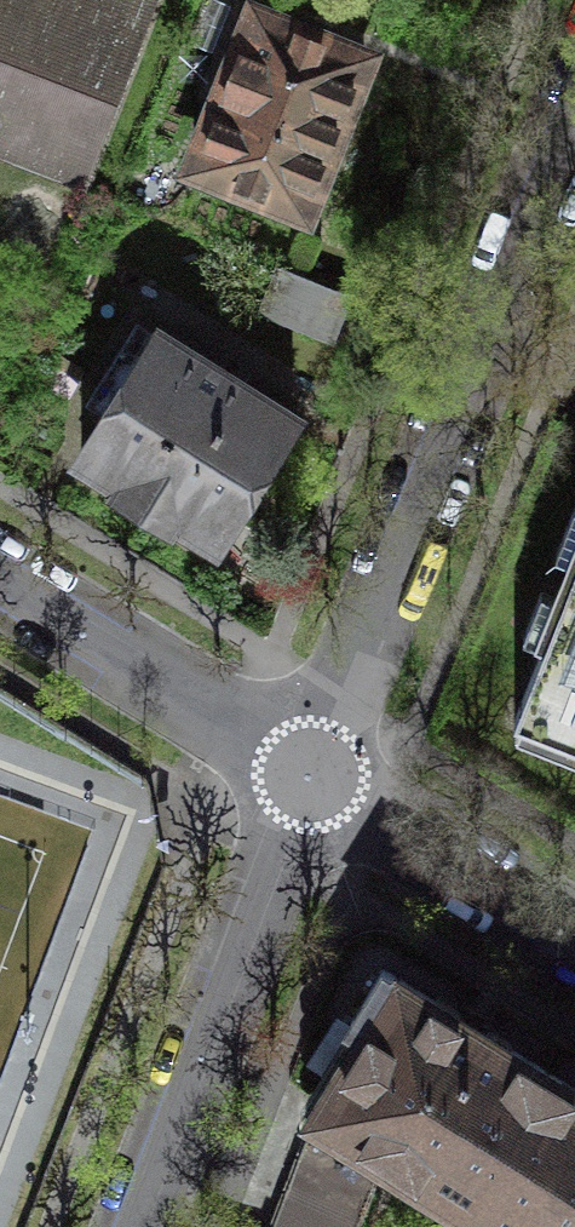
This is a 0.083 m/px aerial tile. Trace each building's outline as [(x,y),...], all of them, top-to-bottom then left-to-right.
[(11,111),(0,138),(0,153),(81,184),(151,0),(0,0),(0,106),(11,111)] [(194,167),(303,210),(320,168),(334,163),(343,140),(337,126),(365,57),(255,14),(243,45),(238,43),(228,70),(217,96),(222,97),(194,167)] [(280,267),(279,270),(276,269),(259,312),(329,339),(338,318),(347,296),(344,295),(345,293),(280,267)] [(159,333),(81,457),(124,484),(120,490),(144,506),(168,521),(172,515),(215,542),(293,418),(159,333)] [(514,720),(520,722),(523,715),(567,732),(564,740),(574,744),(574,568),(514,720)] [(272,1226),(358,1226),(385,1157),(464,1206),(548,1072),(473,1025),(384,969),(350,1023),(363,1031),(321,1098),(272,1226)] [(548,1072),(464,1206),(497,1226),(574,1226),(574,1088),(548,1072)]
